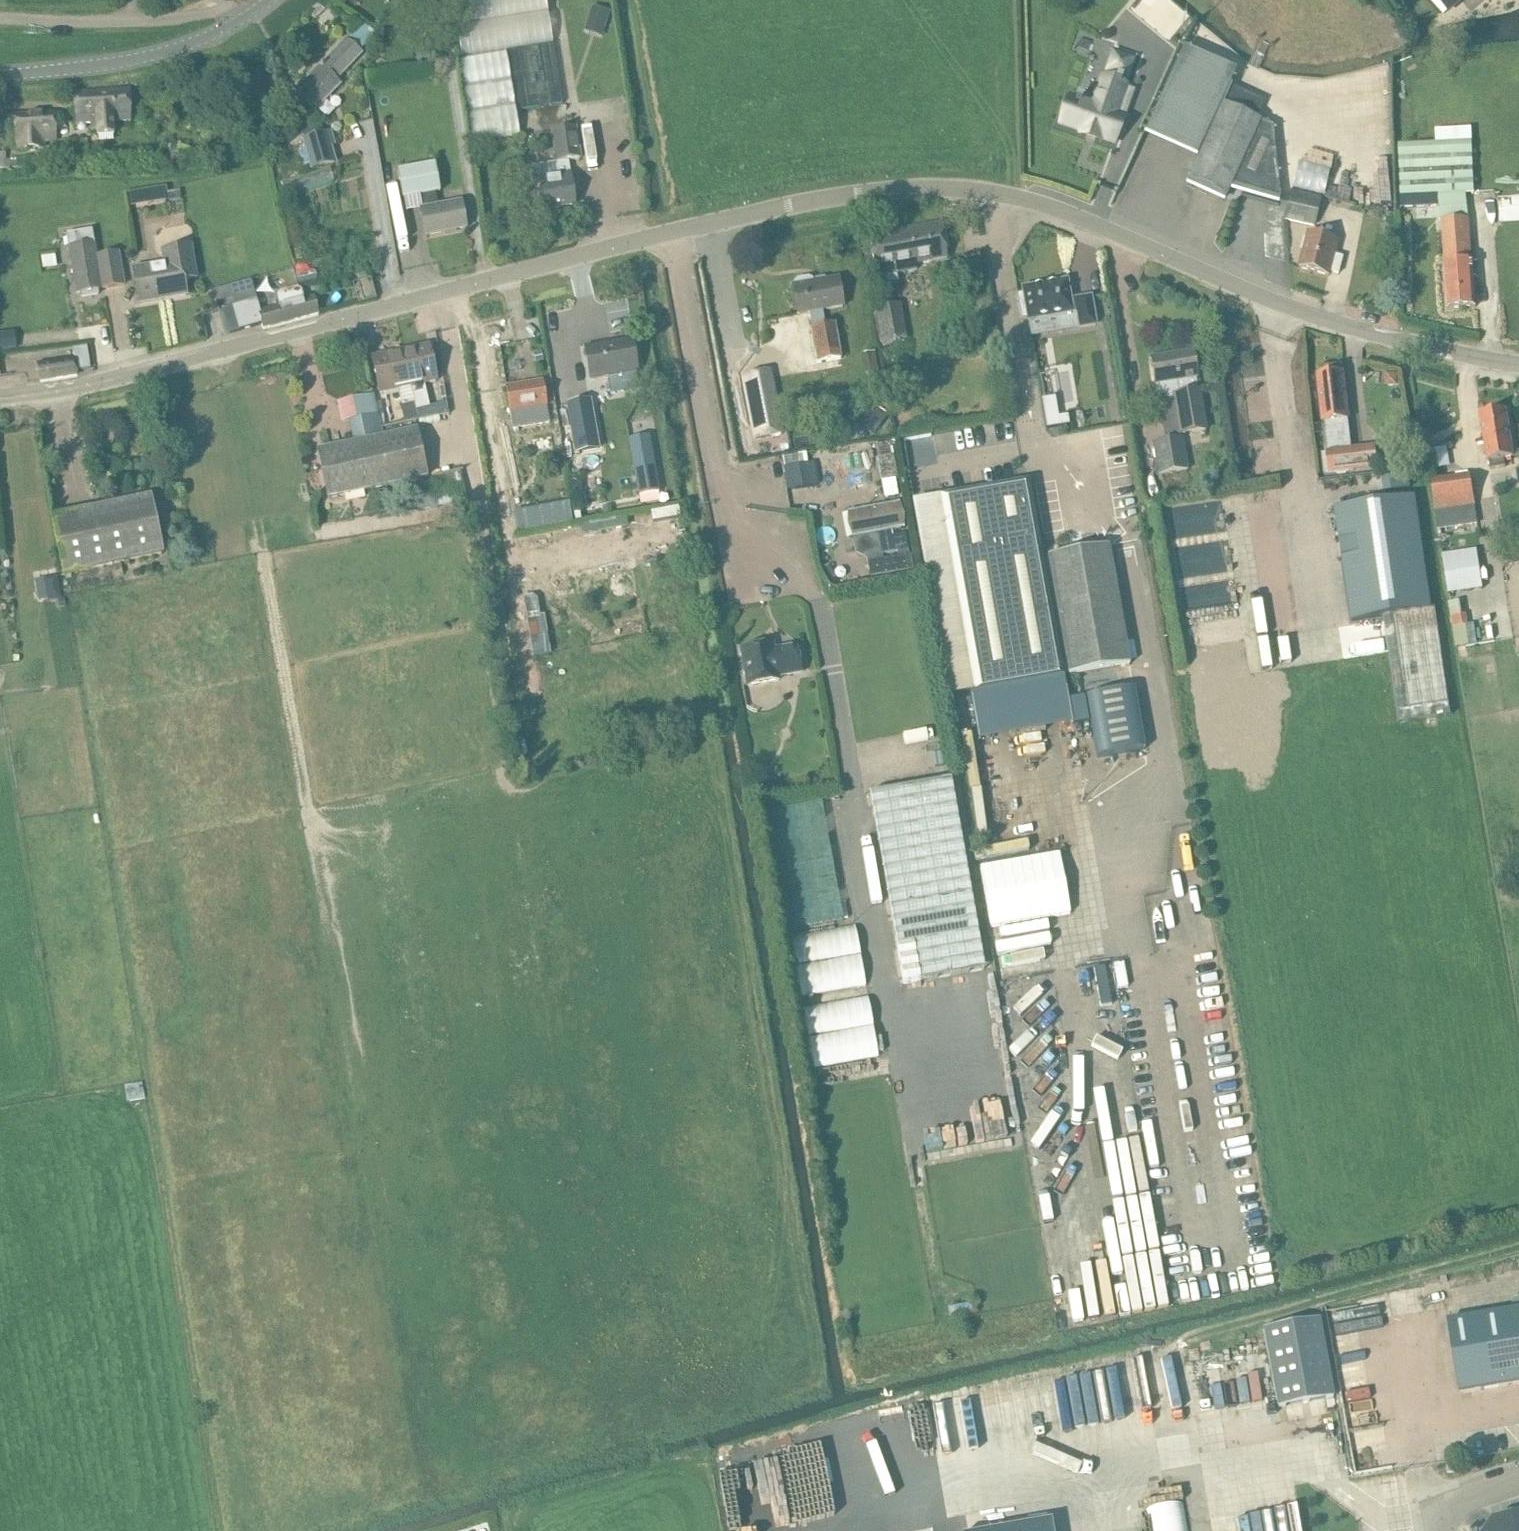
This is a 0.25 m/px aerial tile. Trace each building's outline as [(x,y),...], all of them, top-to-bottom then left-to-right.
[(318,3),(326,12),(334,5),(330,0),(322,0),(318,3)] [(461,57),(553,43),(546,0),(452,0),(461,57)] [(1464,0),(1437,0),(1449,14),(1464,0)] [(437,6),(442,36),(452,34),(448,13),(447,4),(437,6)] [(592,6),(584,31),(602,37),(610,12),(592,6)] [(1158,36),(1148,52),(1162,61),(1172,45),(1158,36)] [(316,110),(341,83),(336,79),(361,53),(346,40),(297,92),(316,110)] [(442,40),(416,42),(418,65),(443,63),(442,40)] [(1278,179),(1272,128),(1256,121),(1264,104),(1228,88),(1235,70),(1185,47),(1152,119),(1205,143),(1189,179),(1226,197),(1232,185),(1280,199),(1278,179)] [(506,51),(458,59),(472,144),(520,136),(506,51)] [(1067,96),(1056,126),(1077,134),(1076,136),(1102,145),(1103,142),(1115,146),(1125,117),(1116,114),(1126,84),(1102,76),(1093,104),(1067,96)] [(1303,88),(1303,101),(1320,101),(1320,89),(1303,88)] [(77,124),(90,123),(91,129),(96,129),(96,137),(115,137),(114,121),(132,120),(130,90),(75,93),(77,124)] [(17,114),(18,134),(18,151),(46,150),(45,140),(54,140),(53,113),(17,114)] [(558,176),(535,180),(540,210),(577,204),(569,161),(581,159),(576,127),(552,131),(558,166),(557,166),(558,176)] [(312,168),(335,162),(327,134),(304,140),(312,168)] [(1399,144),(1401,196),(1474,193),(1472,141),(1399,144)] [(1299,162),(1292,187),(1324,195),(1330,170),(1299,162)] [(435,164),(398,171),(403,199),(420,195),(423,209),(421,209),(426,236),(467,229),(462,202),(438,206),(435,193),(440,192),(435,164)] [(330,168),(281,183),(284,195),(334,181),(330,168)] [(129,190),(130,203),(165,201),(164,188),(129,190)] [(178,191),(166,193),(171,218),(183,215),(178,191)] [(1314,227),(1318,209),(1321,199),(1292,192),(1285,219),(1314,227)] [(1465,218),(1442,220),(1449,309),(1477,307),(1472,237),(1466,237),(1465,218)] [(870,236),(873,256),(877,277),(881,276),(883,285),(898,283),(897,273),(920,269),(919,262),(948,256),(942,223),(870,236)] [(82,298),(99,295),(98,289),(125,285),(121,265),(119,251),(99,254),(97,240),(93,240),(92,230),(68,234),(70,248),(73,273),(77,293),(81,292),(82,298)] [(1299,268),(1329,276),(1330,272),(1339,275),(1343,257),(1334,255),(1338,242),(1308,234),(1299,268)] [(191,245),(161,250),(164,265),(134,270),(140,303),(187,295),(184,280),(197,278),(191,245)] [(315,272),(297,275),(299,286),(317,282),(315,272)] [(836,322),(827,324),(824,324),(822,311),(844,307),(838,278),(793,286),(798,316),(810,314),(819,364),(843,360),(836,322)] [(1070,306),(1066,282),(1024,289),(1029,320),(1045,317),(1048,333),(1094,325),(1090,298),(1076,300),(1077,305),(1070,306)] [(235,311),(240,330),(262,324),(263,328),(319,313),(315,297),(305,299),(303,291),(297,288),(279,293),(277,298),(279,306),(261,311),(257,300),(233,307),(235,311)] [(876,310),(882,348),(907,343),(901,306),(876,310)] [(0,336),(0,352),(15,350),(13,334),(0,336)] [(585,349),(589,368),(591,377),(607,374),(610,394),(640,389),(637,369),(632,340),(585,349)] [(429,345),(401,351),(408,388),(411,387),(415,404),(416,409),(429,407),(425,384),(437,382),(429,345)] [(1207,431),(1193,350),(1151,357),(1156,386),(1159,400),(1172,397),(1180,436),(1207,431)] [(401,351),(372,357),(380,394),(408,388),(401,351)] [(875,352),(863,354),(869,387),(881,385),(875,352)] [(75,359),(38,364),(40,380),(78,374),(77,372),(89,370),(87,357),(75,359)] [(755,436),(780,432),(773,372),(744,377),(755,436)] [(1355,471),(1353,449),(1344,372),(1318,375),(1327,454),(1323,454),(1324,474),(1355,471)] [(1386,373),(1385,386),(1398,387),(1398,374),(1386,373)] [(543,382),(507,388),(510,410),(546,405),(543,382)] [(354,443),(319,450),(330,498),(428,477),(418,429),(383,437),(378,414),(373,395),(338,403),(342,423),(350,421),(354,443)] [(1057,418),(1054,399),(1043,400),(1047,428),(1068,424),(1067,417),(1057,418)] [(590,401),(567,405),(576,453),(599,448),(590,401)] [(413,404),(401,406),(405,421),(417,418),(413,404)] [(1481,414),(1484,434),(1490,470),(1507,467),(1506,459),(1515,457),(1507,410),(1481,414)] [(658,426),(644,428),(651,462),(664,460),(658,426)] [(1183,438),(1153,445),(1159,477),(1188,470),(1183,438)] [(1447,447),(1428,450),(1431,470),(1441,468),(1451,466),(1447,447)] [(787,490),(818,485),(814,462),(783,468),(787,490)] [(1409,473),(1383,476),(1384,480),(1385,492),(1386,492),(1410,489),(1409,478),(1409,473)] [(462,474),(433,480),(434,485),(425,487),(427,492),(425,493),(426,496),(405,501),(406,508),(407,513),(438,509),(468,503),(462,474)] [(1432,485),(1439,529),(1453,526),(1478,522),(1470,476),(1435,483),(1432,485)] [(975,692),(1064,677),(1064,676),(1069,675),(1052,576),(1048,556),(1043,557),(1029,480),(941,496),(975,692)] [(65,572),(162,552),(150,495),(53,516),(65,572)] [(1432,609),(1417,498),(1356,506),(1336,509),(1353,621),(1432,609)] [(568,502),(512,508),(514,528),(570,522),(568,502)] [(882,555),(895,552),(909,550),(906,536),(892,538),(891,530),(904,528),(899,503),(848,513),(853,537),(878,532),(882,555)] [(1048,556),(1052,576),(1069,675),(1069,676),(1130,665),(1109,546),(1048,556)] [(1483,589),(1479,571),(1476,550),(1444,554),(1450,595),(1483,589)] [(898,557),(867,562),(870,578),(915,571),(912,555),(909,555),(898,557)] [(58,576),(44,578),(49,600),(49,601),(62,598),(58,576)] [(533,595),(523,596),(533,657),(551,654),(544,615),(540,616),(537,599),(533,595)] [(1453,616),(1457,646),(1470,644),(1467,625),(1468,625),(1467,614),(1453,616)] [(1400,722),(1452,715),(1438,620),(1412,623),(1414,636),(1389,639),(1400,722)] [(742,649),(748,687),(779,681),(778,676),(802,672),(797,646),(774,650),(772,643),(742,649)] [(1134,687),(1085,696),(1096,757),(1145,748),(1134,687)] [(870,794),(903,985),(985,971),(951,780),(870,794)] [(1059,854),(981,868),(992,927),(1070,913),(1059,854)] [(860,928),(786,935),(793,995),(866,988),(860,928)] [(797,1007),(804,1068),(880,1059),(872,998),(797,1007)] [(1458,1374),(1461,1393),(1518,1384),(1518,1309),(1449,1320),(1458,1374)] [(1319,1319),(1262,1330),(1277,1408),(1334,1398),(1319,1319)] [(1176,1364),(1181,1412),(1235,1406),(1230,1358),(1176,1364)] [(973,1443),(1148,1415),(1139,1364),(964,1393),(973,1443)] [(1058,1491),(1030,1512),(1044,1530),(1086,1530),(1058,1491)] [(1494,1519),(1485,1530),(1518,1530),(1518,1515),(1494,1519)]
